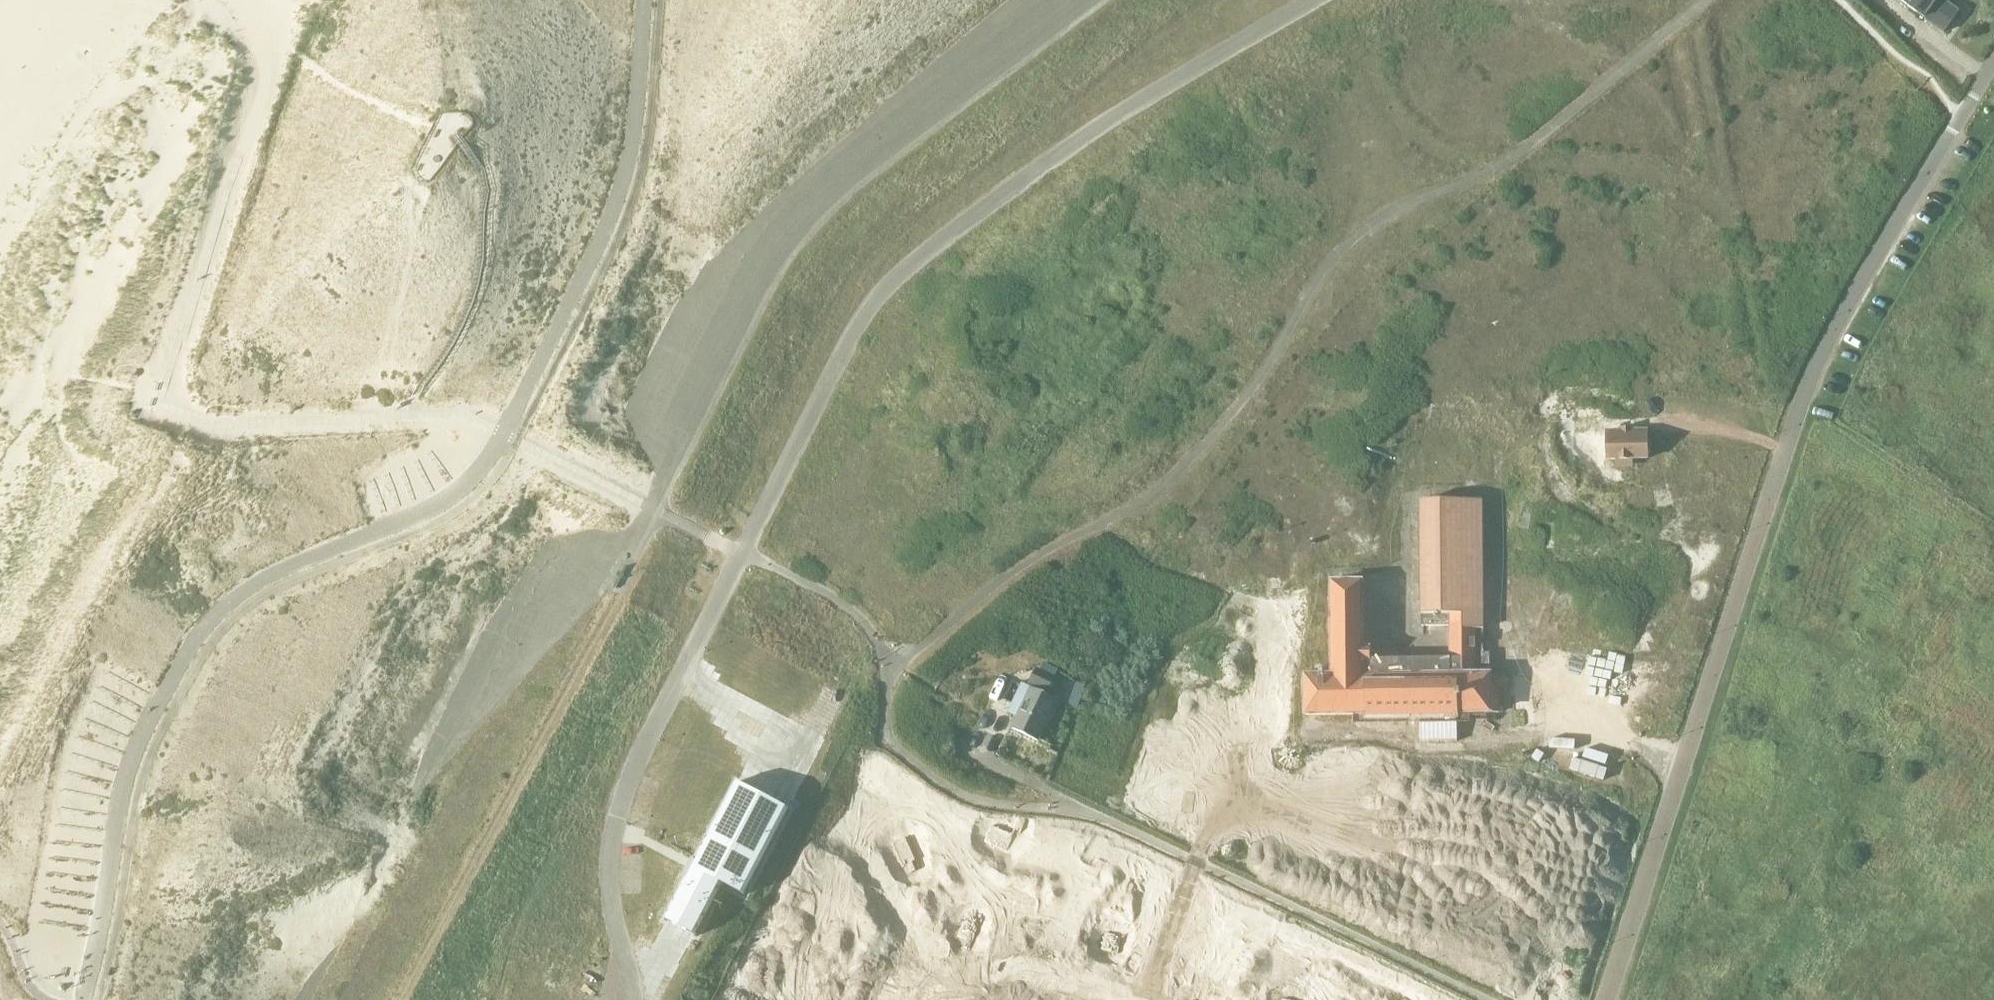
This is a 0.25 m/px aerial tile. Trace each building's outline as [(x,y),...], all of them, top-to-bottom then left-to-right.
[(1943,33),(1959,12),(1943,1),(1944,0),(1898,0),(1943,33)] [(1632,465),(1632,459),(1647,459),(1646,431),(1606,432),(1607,460),(1617,459),(1617,465),(1632,465)] [(1481,653),(1481,630),(1483,630),(1482,501),(1420,501),(1420,616),(1422,616),(1422,627),(1449,626),(1448,660),(1371,661),(1371,648),(1365,648),(1364,581),(1329,581),(1330,675),(1303,676),(1303,716),(1366,715),(1366,718),(1421,718),(1421,742),(1456,742),(1456,717),(1458,717),(1458,714),(1498,713),(1497,689),(1504,689),(1504,676),(1489,676),(1489,675),(1474,675),(1474,669),(1488,669),(1488,653),(1481,653)] [(1036,668),(1028,684),(1048,693),(1055,678),(1036,668)] [(1058,700),(1031,688),(1012,729),(1038,741),(1058,700)] [(735,782),(663,920),(695,937),(722,885),(744,896),(789,810),(735,782)] [(857,807),(812,841),(833,869),(846,859),(838,849),(858,834),(868,846),(880,837),(857,807)] [(1025,820),(1012,852),(1055,870),(1061,854),(1049,849),(1056,833),(1025,820)] [(804,855),(773,893),(796,913),(802,906),(799,901),(817,879),(822,881),(828,875),(804,855)] [(883,869),(882,893),(882,900),(891,900),(891,895),(897,895),(897,891),(917,892),(917,895),(923,896),(922,901),(931,901),(931,895),(932,895),(932,870),(883,869)] [(1114,869),(1111,877),(1111,891),(1122,891),(1119,898),(1114,909),(1144,922),(1152,904),(1137,897),(1141,890),(1144,882),(1114,869)] [(940,898),(937,903),(944,908),(947,904),(952,907),(954,904),(970,916),(968,918),(973,922),(970,926),(977,931),(981,925),(981,926),(995,906),(954,878),(940,898)] [(855,879),(819,914),(836,932),(837,932),(841,936),(848,930),(844,926),(848,922),(846,920),(860,906),(862,908),(867,904),(870,908),(876,902),(872,897),(855,879)] [(1203,898),(1165,930),(1181,949),(1181,948),(1186,953),(1192,948),(1189,944),(1193,940),(1191,937),(1206,925),(1208,927),(1213,923),(1216,927),(1223,921),(1219,916),(1203,898)] [(1050,905),(1001,907),(1002,932),(1002,938),(1011,938),(1011,932),(1017,932),(1017,929),(1036,928),(1037,931),(1043,931),(1043,936),(1052,936),(1051,929),(1052,929),(1050,905)] [(1086,907),(1059,913),(1067,947),(1094,941),(1086,907)] [(762,914),(756,963),(786,967),(787,958),(782,956),(786,927),(792,927),(793,918),(762,914)] [(1103,938),(1100,944),(1108,948),(1110,943),(1116,945),(1117,942),(1135,949),(1134,952),(1140,955),(1138,960),(1146,963),(1148,957),(1149,957),(1158,934),(1112,916),(1102,938),(1103,938)] [(1260,974),(1257,982),(1263,984),(1262,985),(1284,995),(1306,950),(1284,940),(1278,937),(1274,945),(1279,947),(1276,953),(1279,954),(1271,972),(1268,971),(1265,976),(1260,974)] [(810,939),(805,989),(829,991),(829,990),(836,991),(837,982),(831,982),(832,976),(829,975),(830,956),(834,956),(834,950),(840,951),(840,942),(834,941),(810,939)] [(912,990),(933,999),(963,999),(968,990),(967,990),(970,984),(962,980),(960,985),(955,982),(953,985),(936,976),(937,974),(932,971),(934,966),(926,962),(923,968),(912,990)] [(1309,999),(1340,999),(1345,989),(1320,977),(1309,999)] [(974,989),(975,995),(976,999),(1026,999),(1024,987),(1023,981),(1014,982),(1015,987),(1009,988),(1010,992),(990,995),(990,991),(984,992),(983,987),(974,989)] [(887,999),(915,999),(896,987),(887,999)] [(761,999),(791,999),(767,989),(761,999)]
